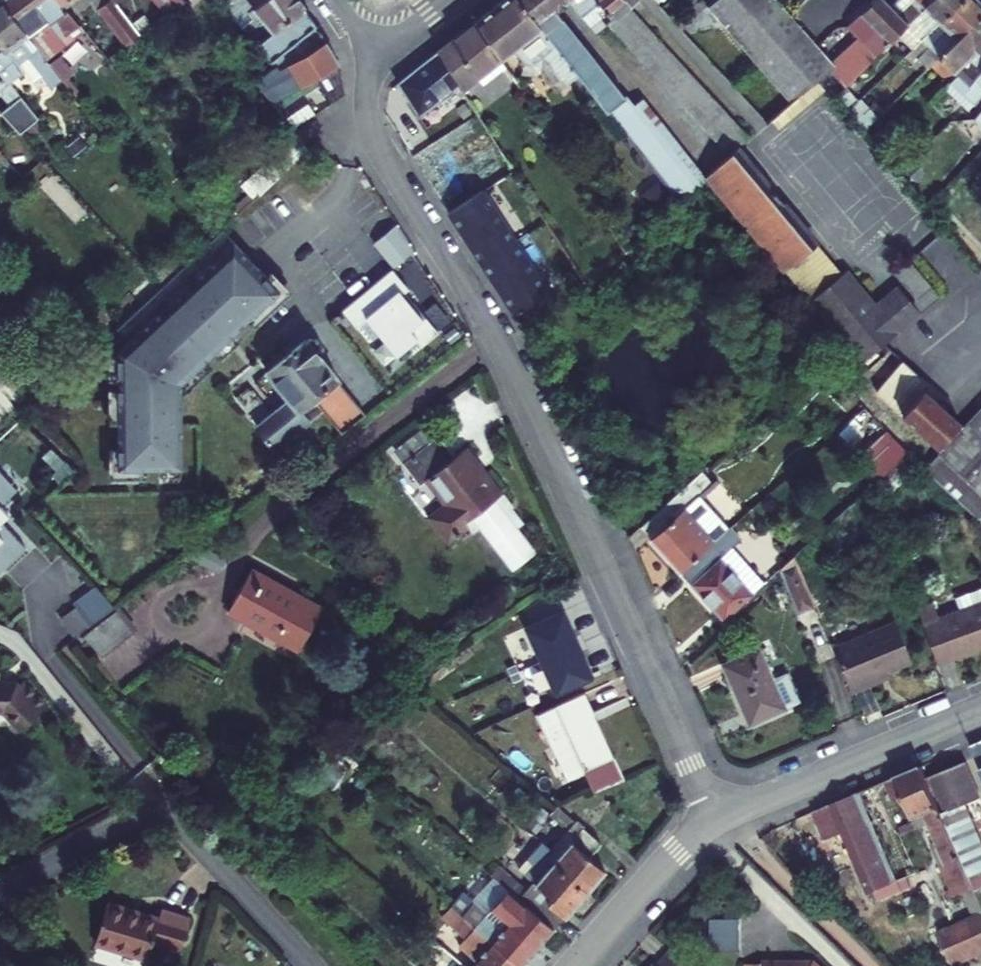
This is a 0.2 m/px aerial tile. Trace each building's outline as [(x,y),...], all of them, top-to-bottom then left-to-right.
[(63,8),(57,0),(2,0),(1,1),(60,81),(69,73),(55,54),(82,33),(63,8)] [(113,0),(90,0),(127,47),(141,37),(116,4),(113,0)] [(151,29),(151,28),(130,0),(121,0),(116,4),(141,37),(151,29)] [(166,17),(184,4),(180,0),(152,0),(166,17)] [(220,4),(255,47),(305,9),(299,0),(265,0),(251,11),(241,0),(218,0),(220,4)] [(517,0),(505,0),(474,24),(500,61),(515,51),(525,64),(534,65),(542,59),(564,87),(573,79),(577,75),(517,0)] [(547,0),(517,0),(577,75),(584,84),(607,113),(626,98),(556,11),(547,0)] [(566,0),(547,0),(556,11),(568,2),(566,0)] [(599,0),(566,0),(568,2),(579,18),(594,37),(608,24),(614,19),(599,0)] [(614,19),(616,21),(629,10),(622,0),(599,0),(614,19)] [(637,0),(622,0),(629,10),(639,2),(637,0)] [(836,65),(790,15),(777,0),(718,0),(680,31),(765,125),(770,122),(816,82),(831,69),(836,65)] [(831,69),(846,87),(862,70),(880,53),(888,44),(895,37),(907,25),(898,15),(891,8),(898,0),(874,0),(846,28),(859,42),(836,65),(831,69)] [(962,0),(931,0),(907,25),(895,37),(900,42),(910,52),(939,23),(962,0)] [(898,15),(907,25),(931,0),(910,0),(911,1),(898,15)] [(980,17),(980,3),(977,0),(962,0),(939,23),(947,30),(917,60),(926,71),(930,67),(940,57),(980,17)] [(60,81),(1,1),(0,2),(0,76),(3,74),(10,84),(25,73),(33,83),(40,78),(50,91),(60,81)] [(325,42),(305,9),(255,47),(272,68),(276,72),(325,42)] [(749,138),(629,10),(616,21),(614,19),(608,24),(728,157),(738,149),(749,138)] [(940,57),(957,73),(969,61),(980,71),(980,70),(980,17),(940,57)] [(500,61),(474,24),(436,53),(458,87),(462,93),(479,79),(500,61)] [(900,42),(895,37),(888,44),(893,49),(900,42)] [(339,64),(325,42),(276,72),(272,68),(257,78),(291,132),(303,123),(286,97),(298,90),(304,101),(319,93),(327,107),(344,96),(339,64)] [(123,51),(110,59),(114,66),(127,57),(123,51)] [(425,114),(458,87),(436,53),(396,85),(425,129),(432,125),(425,114)] [(980,71),(970,85),(957,73),(940,57),(930,67),(942,79),(952,88),(973,107),(980,98),(980,70),(980,71)] [(556,93),(564,87),(542,59),(534,65),(525,64),(521,76),(542,78),(556,93)] [(506,70),(500,61),(479,79),(484,86),(506,70)] [(0,76),(0,91),(0,90),(10,84),(3,74),(0,76)] [(584,84),(577,75),(573,79),(579,88),(584,84)] [(952,88),(942,79),(938,83),(947,92),(952,88)] [(825,92),(816,82),(770,122),(778,132),(825,92)] [(930,108),(947,92),(938,83),(923,102),(930,108)] [(12,87),(6,92),(12,99),(18,95),(12,87)] [(837,95),(851,111),(856,106),(843,90),(837,95)] [(29,109),(18,95),(12,99),(23,114),(29,109)] [(627,97),(626,98),(607,113),(680,204),(705,180),(641,100),(634,106),(627,97)] [(851,111),(866,130),(875,121),(859,103),(856,106),(851,111)] [(973,120),(980,128),(980,111),(973,120)] [(462,194),(509,166),(487,132),(440,160),(462,194)] [(258,198),(298,160),(308,151),(295,136),(245,182),(258,198)] [(816,243),(738,149),(728,157),(706,179),(783,271),(816,243)] [(482,192),(449,213),(463,235),(466,233),(475,247),(472,249),(481,263),(514,242),(482,192)] [(394,273),(415,256),(395,231),(373,248),(394,273)] [(116,354),(119,472),(182,471),(180,385),(278,293),(221,232),(180,271),(161,289),(115,331),(127,344),(116,354)] [(514,242),(481,263),(492,281),(495,279),(504,292),(500,294),(514,316),(548,294),(514,242)] [(809,302),(842,274),(816,243),(783,271),(809,302)] [(153,279),(161,289),(180,271),(171,262),(153,279)] [(916,300),(920,296),(928,307),(939,299),(909,262),(894,273),(915,299),(916,300)] [(868,301),(872,297),(848,269),(842,274),(809,302),(860,364),(928,307),(920,296),(916,300),(915,299),(909,304),(897,288),(874,307),(868,301)] [(391,275),(342,315),(357,333),(367,324),(396,361),(416,345),(421,351),(438,338),(414,309),(410,312),(401,301),(405,298),(408,295),(391,275)] [(339,438),(364,419),(337,383),(338,381),(322,359),(325,356),(324,349),(319,342),(312,340),(308,343),(306,341),(267,372),(288,400),(255,426),(274,451),(322,413),(339,438)] [(928,386),(902,363),(876,393),(938,449),(960,425),(924,391),(928,386)] [(859,427),(871,418),(864,409),(852,419),(859,427)] [(960,431),(966,437),(950,456),(980,485),(980,409),(960,431)] [(960,431),(943,449),(950,456),(966,437),(960,431)] [(876,484),(908,455),(888,435),(867,455),(874,463),(865,472),(876,484)] [(447,505),(440,511),(455,532),(472,519),(514,572),(537,553),(518,529),(524,524),(513,510),(507,515),(496,500),(502,495),(467,451),(455,460),(435,438),(424,448),(414,436),(401,447),(410,459),(402,465),(420,487),(428,481),(447,505)] [(601,452),(594,437),(582,443),(590,458),(601,452)] [(932,478),(978,524),(980,520),(980,485),(950,456),(943,449),(937,455),(946,463),(932,478)] [(946,463),(937,455),(923,470),(932,478),(946,463)] [(0,473),(0,520),(5,516),(12,523),(13,525),(15,524),(6,514),(20,503),(18,501),(11,493),(15,489),(0,473)] [(681,573),(712,544),(713,544),(683,510),(698,497),(707,508),(726,491),(717,480),(706,489),(696,478),(667,505),(643,525),(653,536),(651,539),(680,573),(681,573)] [(725,501),(731,508),(736,503),(730,496),(725,501)] [(731,508),(711,525),(722,536),(730,528),(746,514),(736,503),(731,508)] [(23,551),(4,530),(0,525),(0,572),(23,551)] [(681,573),(724,621),(764,585),(732,548),(740,540),(730,528),(722,536),(721,537),(713,544),(712,544),(681,573)] [(798,614),(815,606),(795,556),(780,570),(782,576),(798,614)] [(321,609),(250,571),(228,611),(241,619),(299,650),(321,609)] [(114,611),(96,588),(73,605),(77,610),(92,629),(114,611)] [(922,626),(937,665),(980,648),(980,603),(959,612),(922,626)] [(92,629),(77,610),(61,622),(76,641),(92,629)] [(132,634),(116,613),(84,638),(101,658),(132,634)] [(556,697),(593,681),(563,613),(526,629),(556,697)] [(896,622),(832,648),(851,695),(869,688),(866,680),(889,671),(911,663),(896,622)] [(788,677),(774,683),(760,650),(723,666),(744,714),(753,710),(757,718),(763,715),(765,719),(786,709),(784,706),(798,699),(788,677)] [(1,714),(19,733),(46,707),(21,681),(16,685),(0,684),(0,714),(1,714)] [(595,716),(585,695),(547,712),(556,732),(550,735),(570,779),(583,773),(592,794),(622,781),(613,760),(608,762),(590,718),(595,716)] [(542,714),(550,735),(556,732),(547,712),(542,714)] [(970,747),(980,771),(980,742),(970,747)] [(942,814),(969,878),(980,874),(980,873),(980,846),(965,806),(980,800),(965,764),(931,779),(946,813),(942,814)] [(942,814),(921,767),(895,777),(914,820),(925,816),(945,865),(940,868),(952,899),(962,894),(974,889),(973,887),(969,878),(942,814)] [(895,777),(887,781),(895,800),(903,796),(895,777)] [(897,883),(859,793),(812,813),(825,841),(842,834),(868,895),(897,883)] [(549,817),(566,833),(575,823),(558,809),(557,808),(549,817)] [(588,835),(575,823),(566,833),(547,856),(588,892),(606,872),(591,858),(600,846),(588,835)] [(509,892),(553,930),(588,892),(547,856),(545,855),(549,850),(541,843),(517,870),(530,882),(524,889),(500,868),(492,877),(509,892)] [(980,874),(969,878),(973,887),(980,884),(980,877),(980,874)] [(974,889),(962,894),(972,918),(980,914),(980,906),(974,889)] [(461,917),(516,965),(523,965),(554,931),(553,930),(509,892),(488,915),(474,903),(469,909),(458,900),(450,907),(461,917)] [(161,912),(158,920),(105,905),(94,945),(146,961),(152,944),(180,952),(189,919),(161,912)] [(972,918),(939,933),(953,965),(959,965),(980,956),(980,914),(972,918)] [(461,917),(453,927),(466,939),(459,947),(475,962),(480,965),(516,965),(461,917)] [(739,950),(738,917),(709,918),(710,951),(739,950)] [(432,939),(425,948),(442,963),(440,965),(462,965),(432,939)] [(671,953),(659,965),(684,965),(671,953)]
